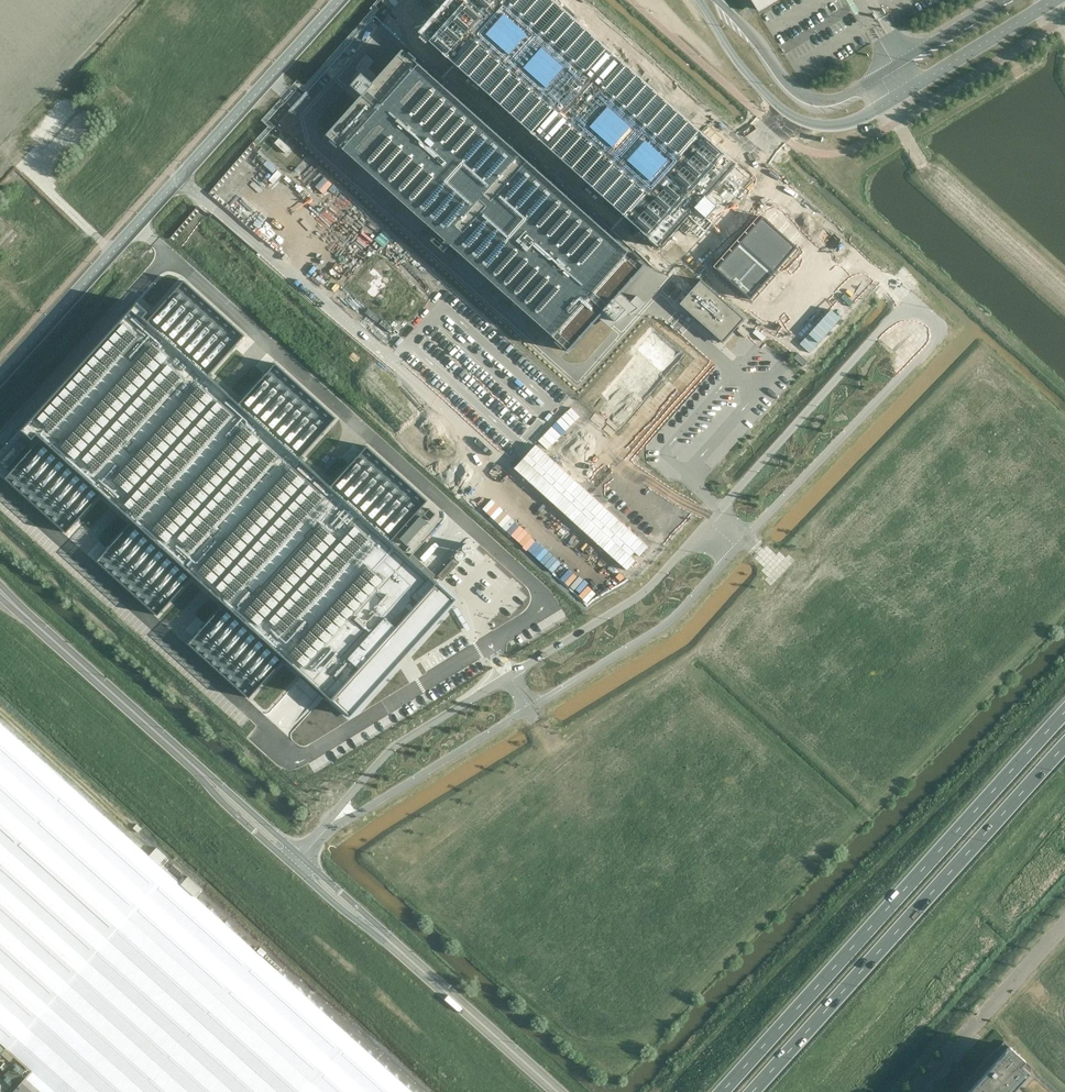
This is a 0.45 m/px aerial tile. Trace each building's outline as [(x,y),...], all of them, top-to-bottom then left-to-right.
[(666,234),(725,169),(538,0),(462,0),(438,27),(666,234)] [(756,8),(770,0),(751,0),(756,8)] [(362,96),(326,135),(568,351),(604,312),(615,321),(626,309),(624,308),(630,301),(621,293),(645,266),(402,50),(378,77),(369,68),(363,75),(362,74),(351,86),(362,96)] [(279,138),(274,143),(286,154),(291,149),(279,138)] [(796,247),(759,215),(713,267),(750,299),(796,247)] [(701,280),(679,304),(683,307),(692,315),(708,329),(714,335),(711,337),(717,342),(718,340),(719,339),(723,343),(735,329),(744,319),(738,313),(724,300),(701,280)] [(421,568),(391,541),(428,501),(367,446),(331,486),(300,458),(336,418),(276,363),(239,403),(208,376),(245,335),(184,281),(148,321),(144,317),(149,312),(138,303),(23,430),(34,439),(38,434),(42,438),(6,478),(66,533),(103,493),(134,520),(97,561),(158,615),(194,575),(225,603),(189,643),(249,698),(286,658),(314,683),(350,716),(398,663),(397,661),(406,651),(408,652),(456,599),(421,568)] [(0,463),(7,470),(28,446),(21,440),(0,463)] [(423,515),(430,521),(436,514),(429,508),(423,515)] [(399,539),(406,545),(427,522),(420,515),(399,539)] [(467,552),(470,551),(471,549),(471,546),(469,544),(467,544),(464,544),(463,547),(463,549),(465,551),(467,552)] [(460,560),(462,559),(464,557),(464,555),(462,552),(459,552),(457,553),(456,555),(456,557),(457,559),(460,560)] [(443,580),(458,564),(452,559),(438,576),(443,580)] [(572,607),(527,631),(533,642),(558,628),(558,629),(578,618),(572,607)] [(470,667),(477,679),(489,674),(483,661),(470,667)] [(8,1049),(167,872),(0,722),(0,1042),(8,1049)] [(33,1071),(14,1091),(413,1091),(167,872),(8,1049),(33,1071)] [(1004,1041),(958,1091),(1058,1091),(1033,1070),(1035,1069),(1025,1060),(1009,1046),(1004,1041)]
